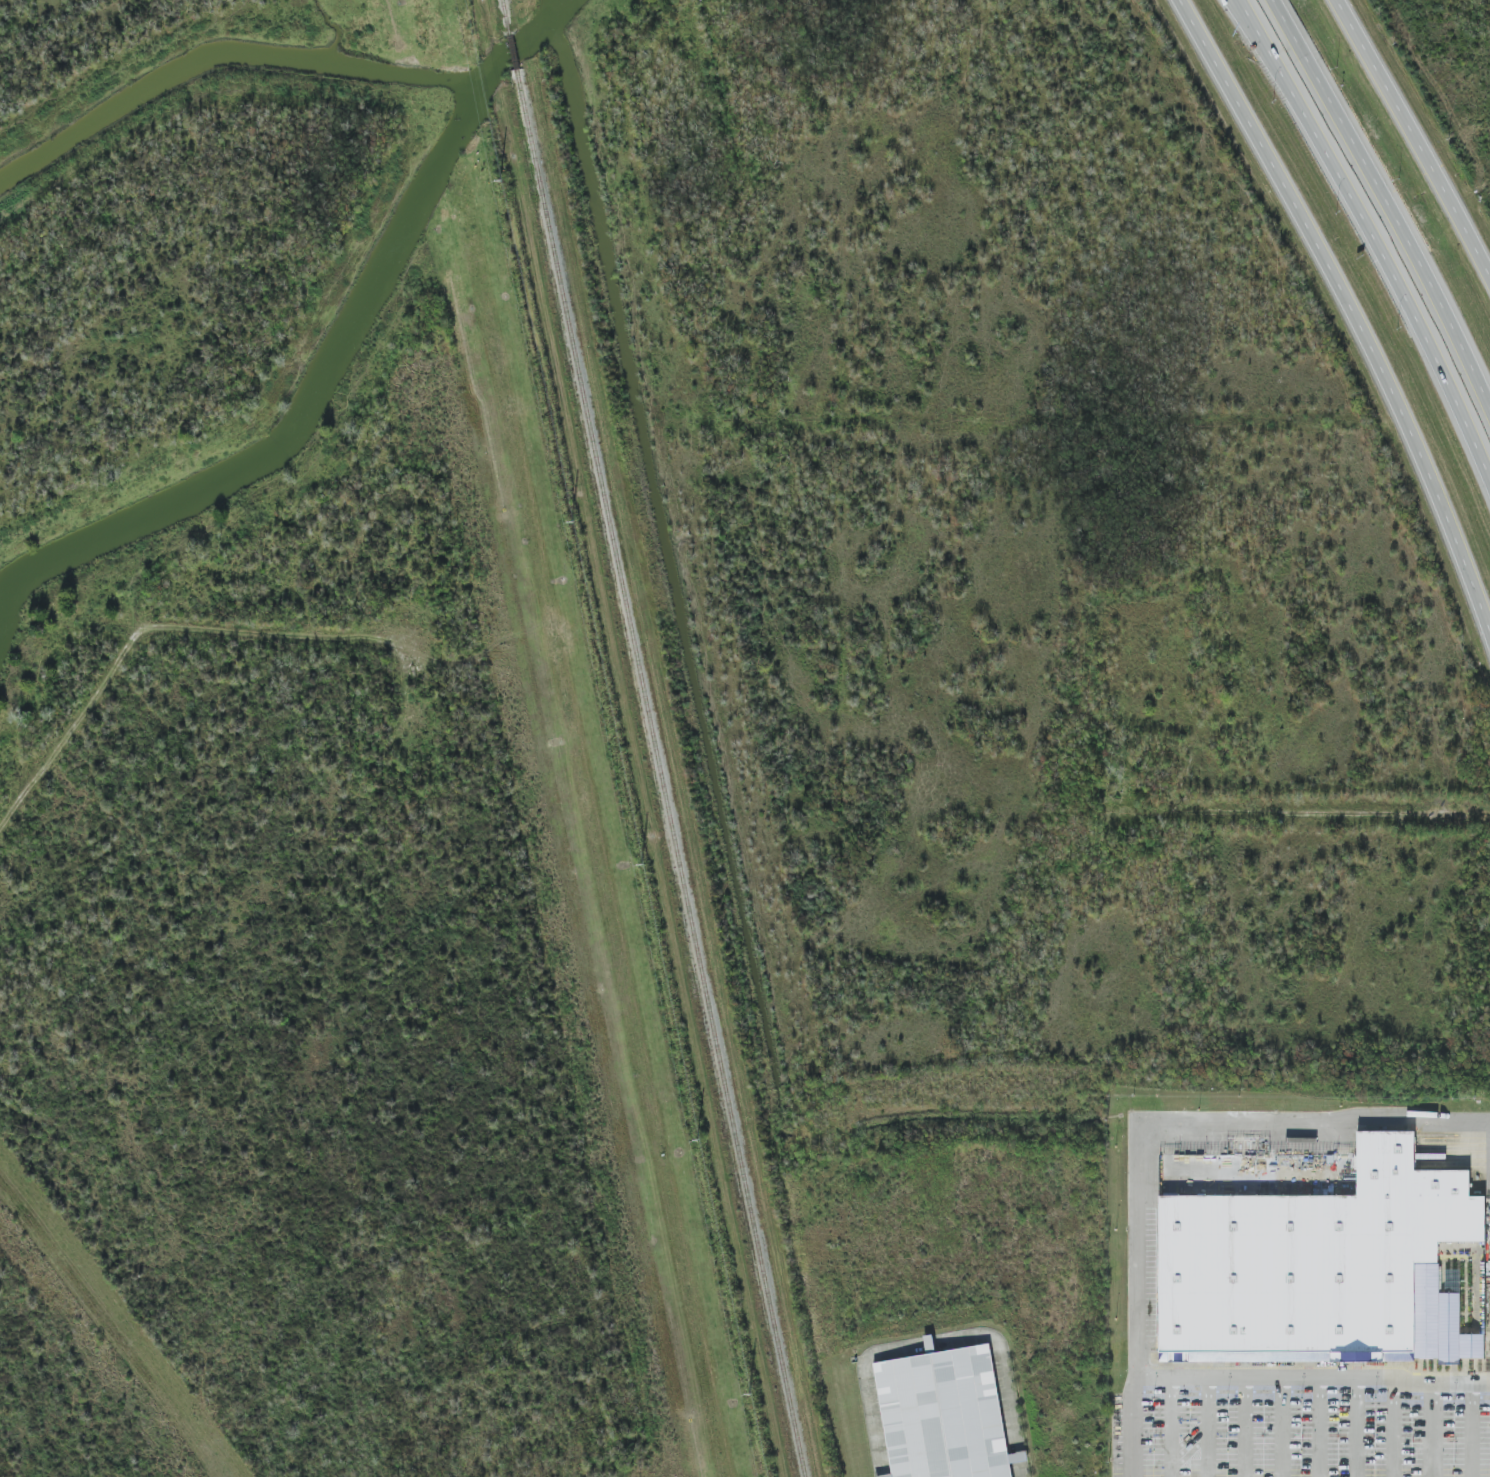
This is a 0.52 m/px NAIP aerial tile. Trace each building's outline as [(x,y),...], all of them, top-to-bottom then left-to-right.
[(1159,1195),(1159,1352),(1159,1361),(1414,1361),(1414,1262),(1438,1262),(1438,1241),(1485,1241),(1485,1196),(1469,1196),(1469,1169),(1414,1169),(1414,1131),(1357,1131),(1357,1195),(1323,1195),(1323,1190),(1192,1190),(1192,1195),(1159,1195)] [(893,1476),(1013,1476),(989,1343),(873,1363),(893,1476)]
